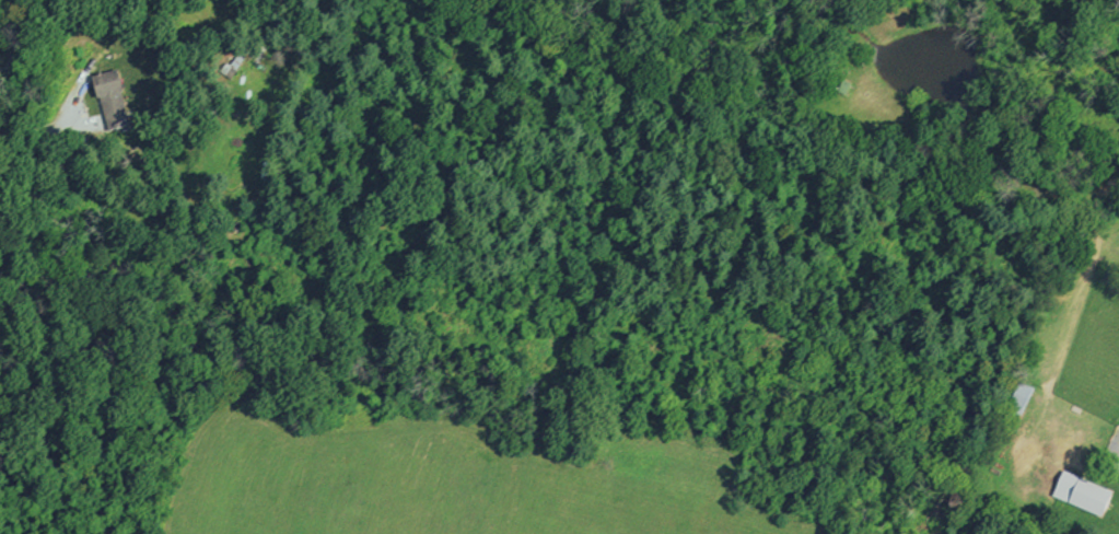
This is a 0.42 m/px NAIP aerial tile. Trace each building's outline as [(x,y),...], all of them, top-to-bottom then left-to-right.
[(90,73),(95,96),(97,95),(106,130),(128,126),(119,91),(121,90),(116,67),(90,73)] [(1019,379),(1036,387),(1022,415),(1004,407),(1019,379)] [(1051,494),(1063,467),(1112,489),(1101,515),(1051,494)]
